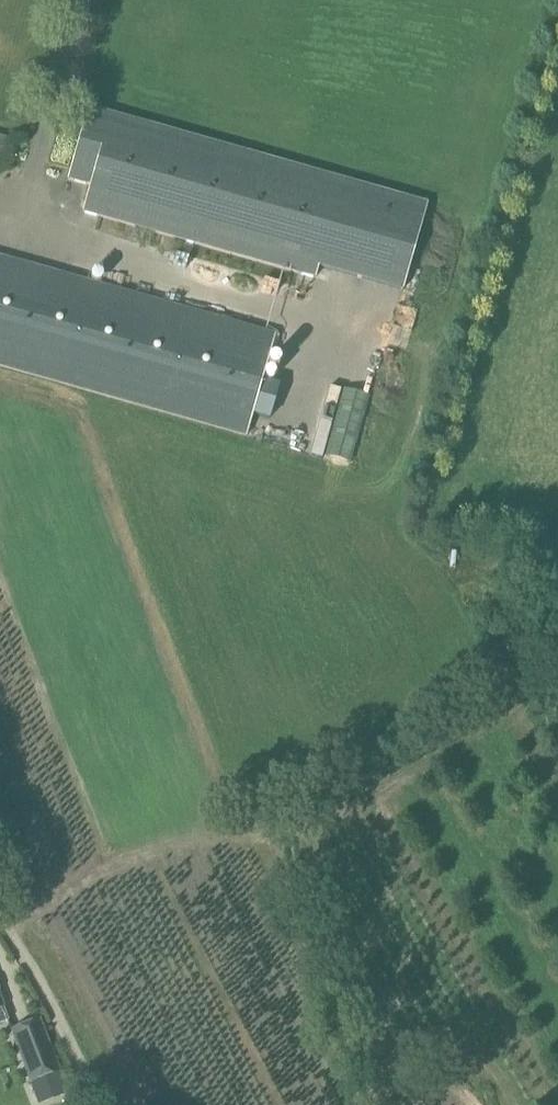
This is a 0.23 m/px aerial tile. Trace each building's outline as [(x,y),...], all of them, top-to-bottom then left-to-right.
[(91,187),(84,213),(315,279),(319,267),(403,291),(427,205),(89,109),(69,181),(91,187)] [(247,437),(275,336),(0,258),(0,367),(247,437)] [(326,308),(349,304),(346,285),(323,289),(326,308)] [(382,319),(385,299),(374,297),(371,317),(382,319)] [(9,1022),(0,998),(0,1026),(9,1022)] [(55,1073),(60,1071),(40,1022),(13,1033),(33,1082),(31,1083),(40,1104),(41,1104),(64,1095),(55,1073)]
